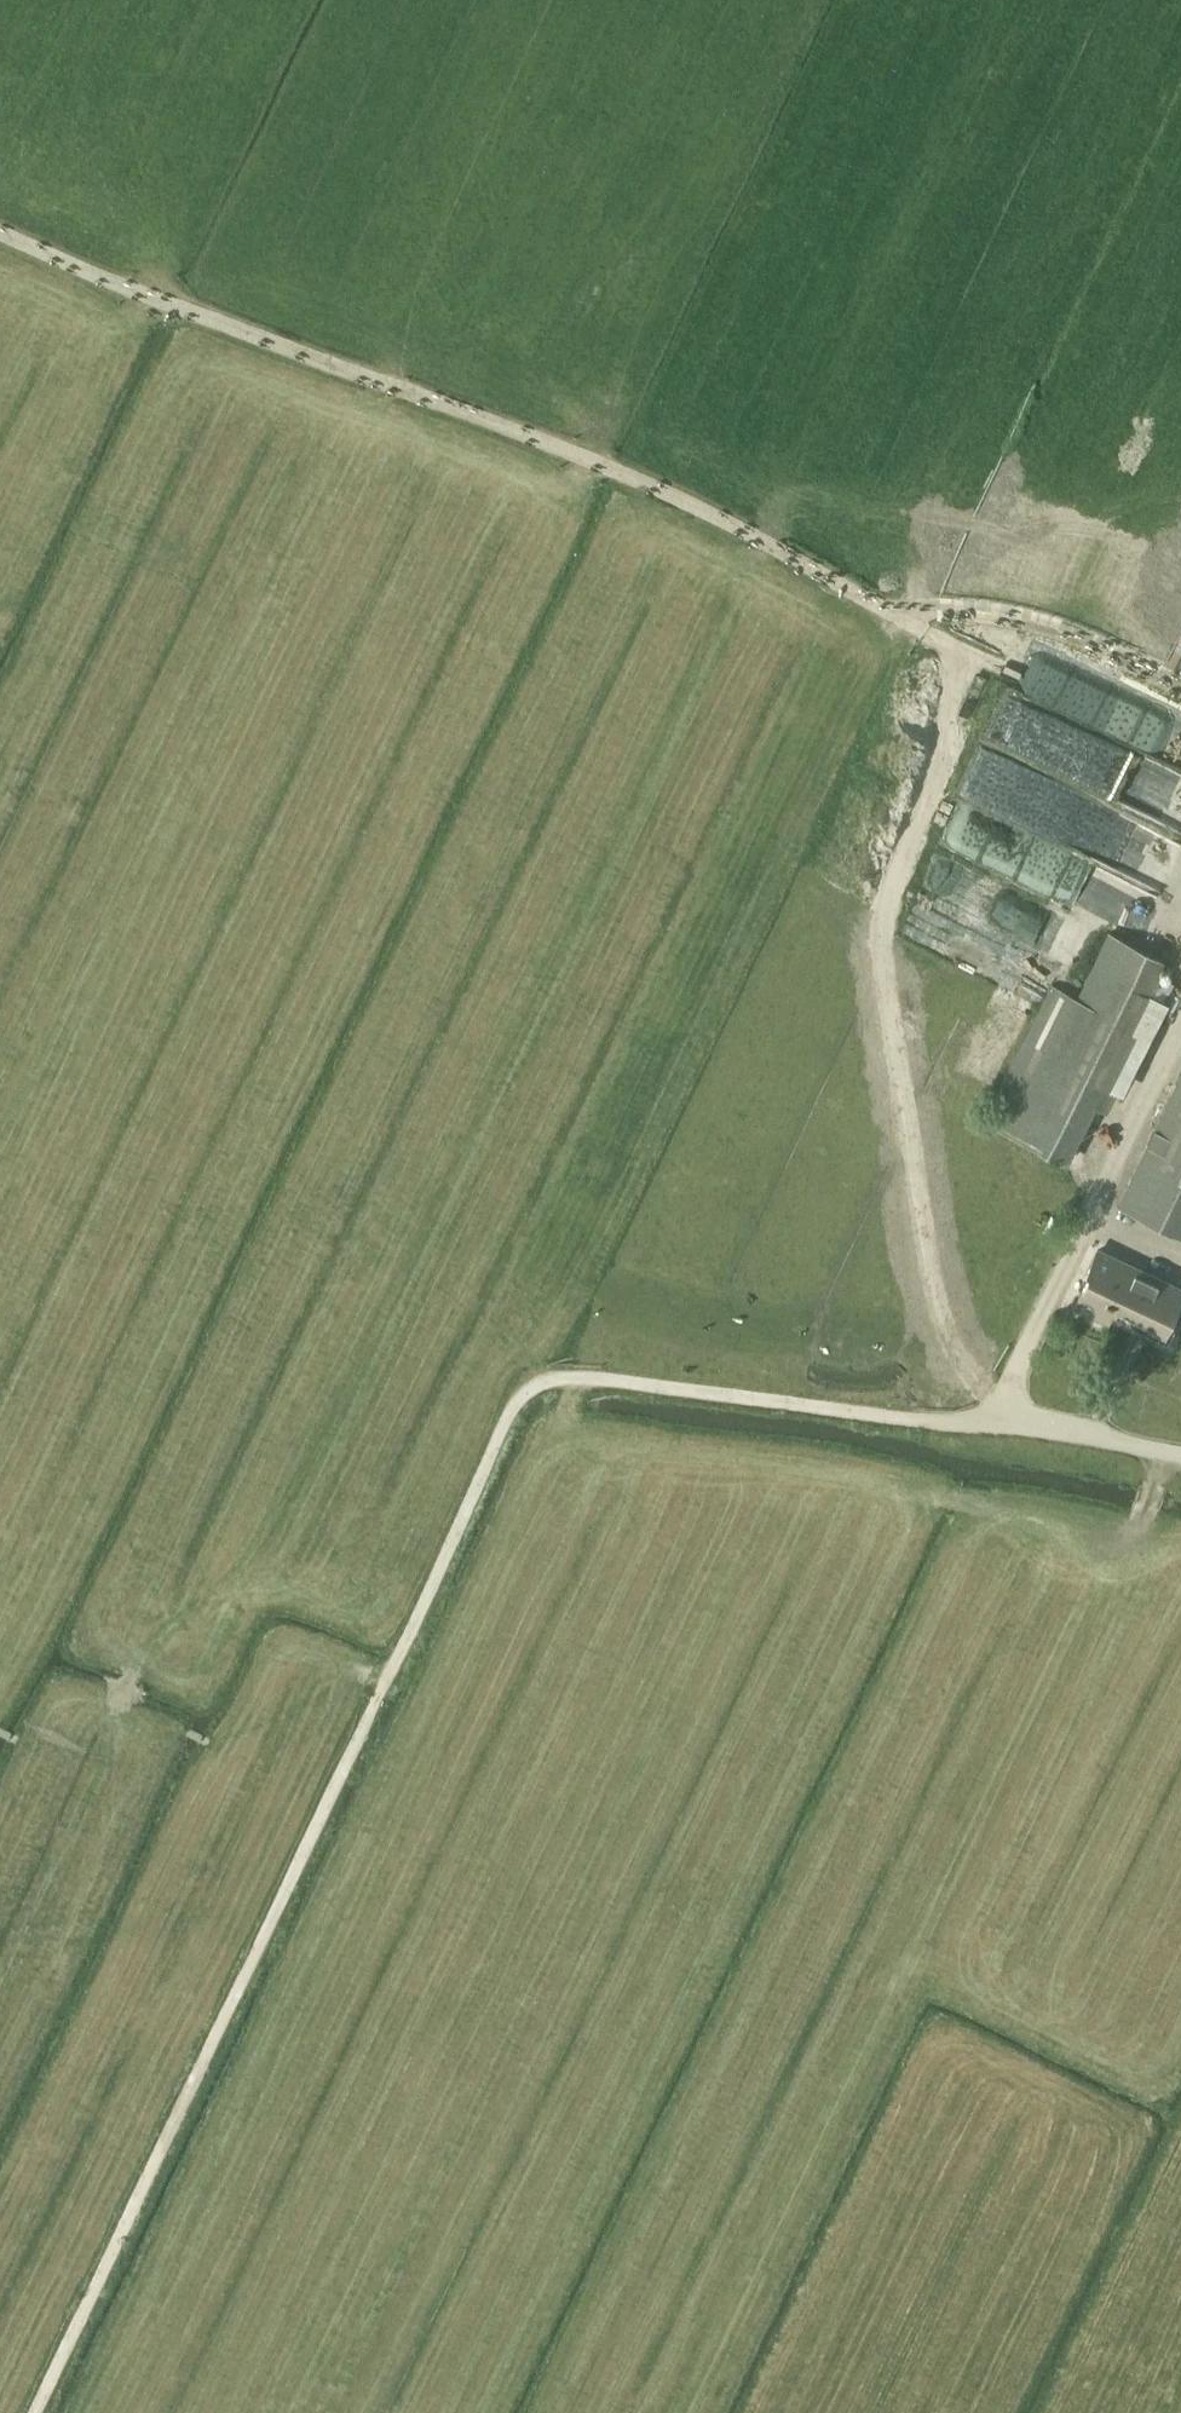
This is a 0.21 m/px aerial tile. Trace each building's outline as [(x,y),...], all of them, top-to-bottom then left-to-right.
[(986,1124),(1067,1163),(1095,1105),(1106,1110),(1114,1092),(1121,1095),(1166,1002),(1164,1001),(1173,983),(1156,975),(1164,959),(1107,932),(1075,997),(1053,986),(986,1124)] [(1120,1206),(1180,1236),(1180,1079),(1120,1206)] [(1180,1296),(1180,1291),(1098,1250),(1087,1271),(1091,1273),(1075,1304),(1107,1320),(1114,1305),(1139,1317),(1135,1325),(1165,1340),(1173,1323),(1168,1321),(1180,1296)]
